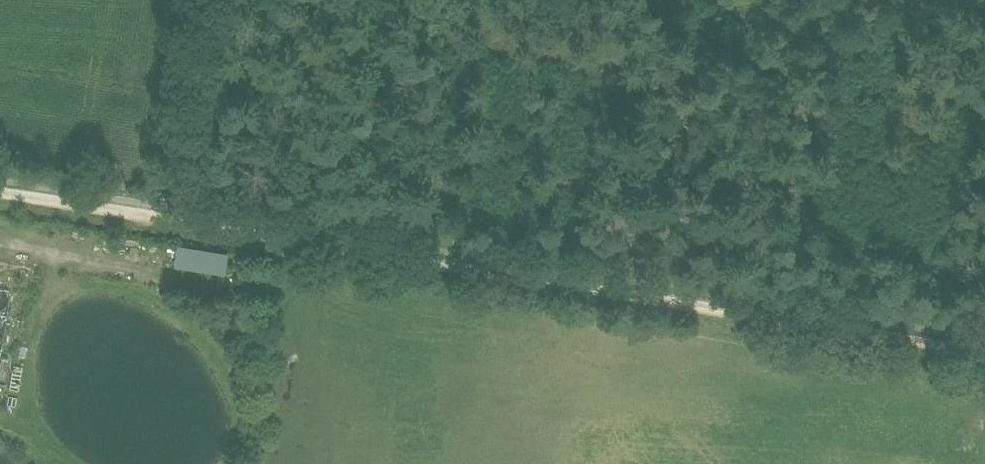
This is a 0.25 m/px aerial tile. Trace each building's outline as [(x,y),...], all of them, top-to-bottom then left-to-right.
[(149,258),(169,259),(170,250),(149,249),(149,258)] [(180,251),(180,269),(230,271),(231,252),(180,251)]
